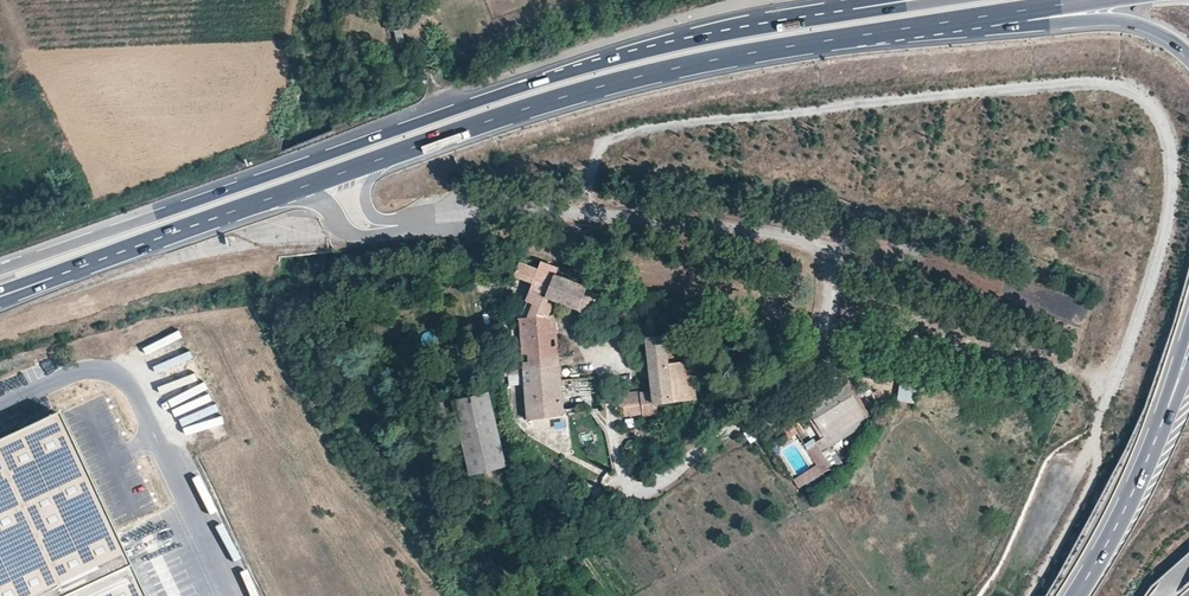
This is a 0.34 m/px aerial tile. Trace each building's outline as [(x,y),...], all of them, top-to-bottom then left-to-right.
[(520,317),(555,315),(559,302),(547,296),(554,273),(556,268),(540,263),(539,267),(521,261),(515,276),(532,284),(520,317)] [(579,282),(554,273),(547,296),(559,302),(578,309),(582,310),(586,310),(591,307),(594,303),(595,300),(595,295),(595,292),(593,289),(579,282)] [(643,313),(648,363),(669,361),(669,356),(662,311),(643,313)] [(525,381),(562,378),(555,315),(520,317),(523,366),(525,381)] [(669,361),(648,363),(650,389),(617,393),(618,406),(628,405),(629,415),(658,412),(657,404),(696,398),(692,360),(669,361)] [(594,378),(562,378),(525,381),(527,418),(566,414),(564,396),(597,392),(594,378)] [(916,403),(916,387),(899,386),(899,403),(916,403)] [(858,407),(846,387),(809,408),(820,429),(858,407)] [(471,474),(506,465),(489,391),(452,400),(471,474)] [(52,408),(0,432),(0,595),(140,595),(52,408)] [(789,436),(797,430),(790,419),(782,424),(789,436)] [(794,479),(800,489),(814,480),(809,471),(794,479)]
